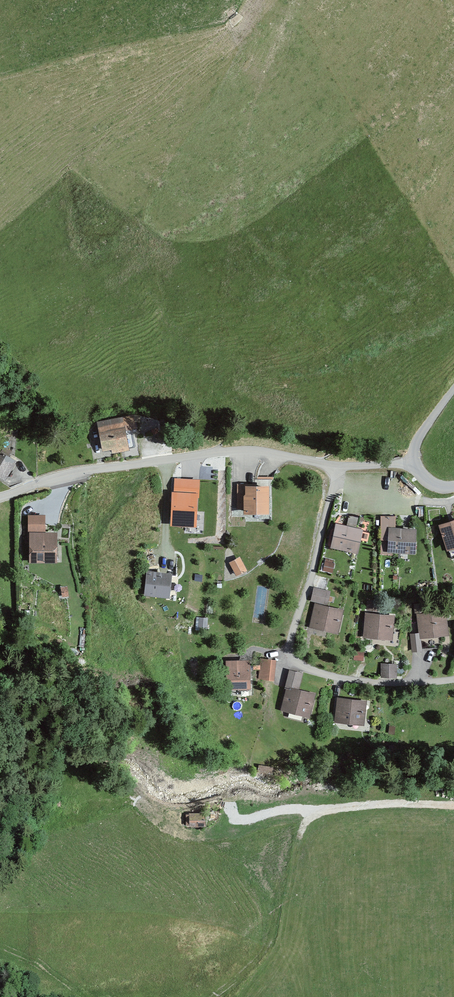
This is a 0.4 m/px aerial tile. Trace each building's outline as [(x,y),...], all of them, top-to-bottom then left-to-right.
[(133,417),(99,423),(104,450),(113,448),(113,452),(128,449),(124,430),(135,428),(133,417)] [(0,451),(0,478),(6,481),(17,461),(0,451)] [(199,481),(176,480),(176,493),(173,493),(172,524),(195,525),(196,496),(198,496),(199,481)] [(273,487),(233,484),(233,510),(244,510),(245,515),(272,515),(273,487)] [(47,513),(26,514),(28,562),(60,561),(59,531),(48,531),(47,513)] [(440,526),(448,553),(453,551),(453,522),(440,526)] [(362,531),(337,525),(332,546),(357,552),(362,531)] [(416,530),(390,528),(389,551),(414,553),(416,530)] [(241,558),(230,565),(235,577),(248,571),(241,558)] [(174,573),(147,570),(145,594),(172,596),(174,573)] [(329,592),(315,589),(312,600),(327,604),(329,592)] [(366,609),(378,609),(378,600),(365,600),(366,609)] [(342,611),(316,605),(311,626),(337,632),(342,611)] [(397,614),(365,610),(362,637),(393,641),(397,614)] [(449,610),(416,614),(419,638),(452,633),(449,610)] [(209,619),(200,619),(199,629),(208,631),(209,619)] [(260,656),(259,678),(275,678),(276,657),(260,656)] [(253,659),(227,659),(227,689),(253,689),(253,659)] [(396,662),(380,661),(380,674),(396,675),(396,662)] [(304,673),(289,669),(280,708),(312,716),(318,692),(300,688),(304,673)] [(370,701),(339,695),(334,721),(364,727),(370,701)] [(204,815),(190,815),(190,825),(204,825),(204,815)]
